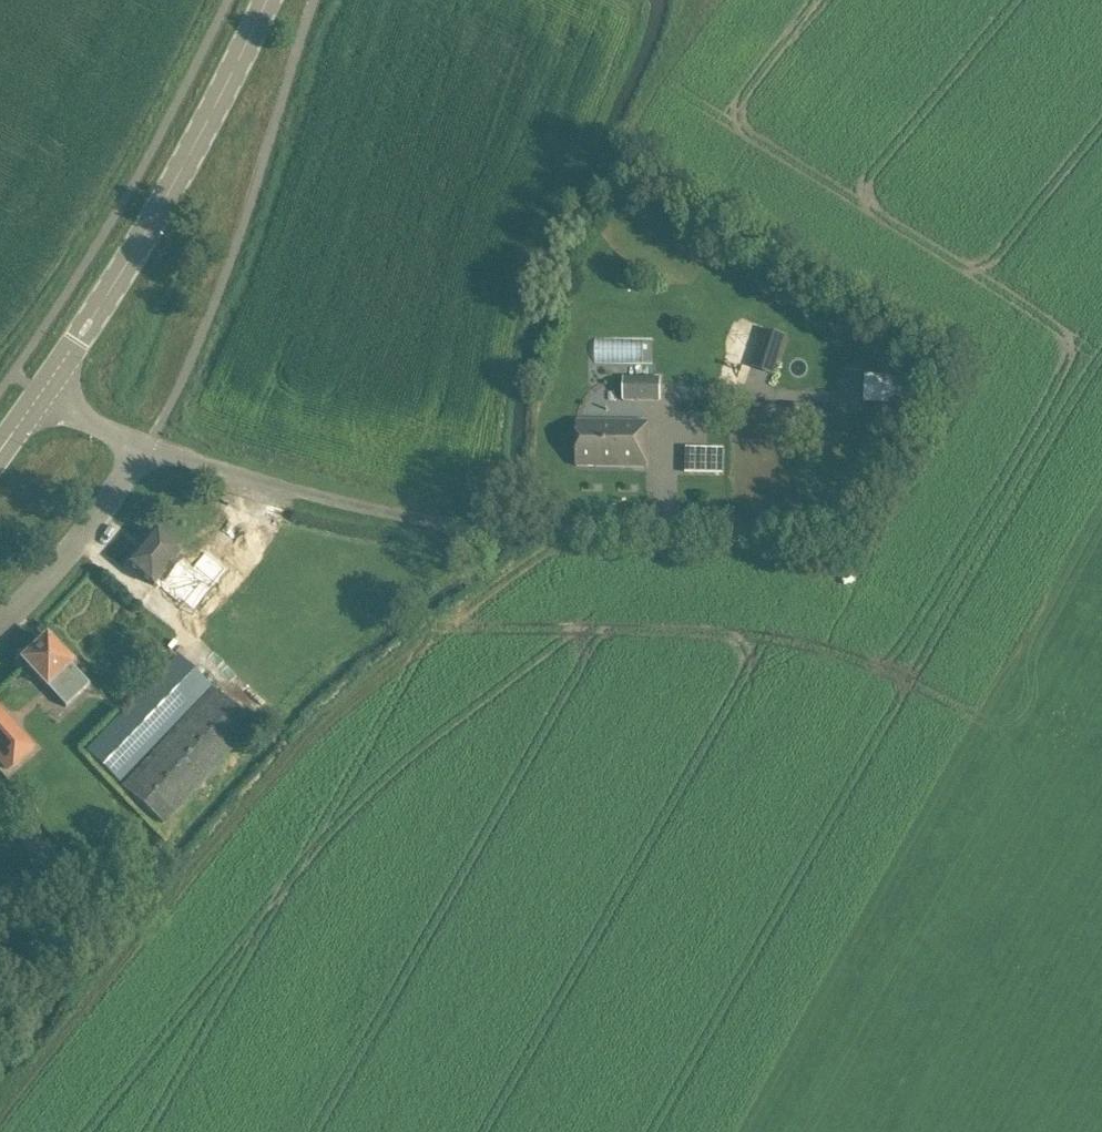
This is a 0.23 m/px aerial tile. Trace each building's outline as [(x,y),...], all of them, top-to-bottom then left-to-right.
[(764,330),(757,353),(779,361),(786,337),(764,330)] [(821,362),(819,403),(860,404),(861,363),(821,362)] [(623,376),(623,400),(661,401),(661,377),(623,376)] [(866,378),(865,404),(916,406),(917,380),(866,378)] [(648,423),(577,422),(576,466),(647,467),(648,423)] [(218,591),(225,597),(260,555),(222,523),(187,564),(179,557),(181,554),(154,531),(127,563),(154,587),(160,579),(200,612),(218,591)] [(65,708),(90,686),(47,639),(22,662),(65,708)] [(87,751),(119,782),(210,687),(178,657),(87,751)] [(123,788),(163,824),(253,725),(213,689),(123,788)] [(0,719),(0,751),(13,766),(33,748),(4,715),(0,719)] [(18,824),(31,826),(34,812),(21,809),(18,824)]
